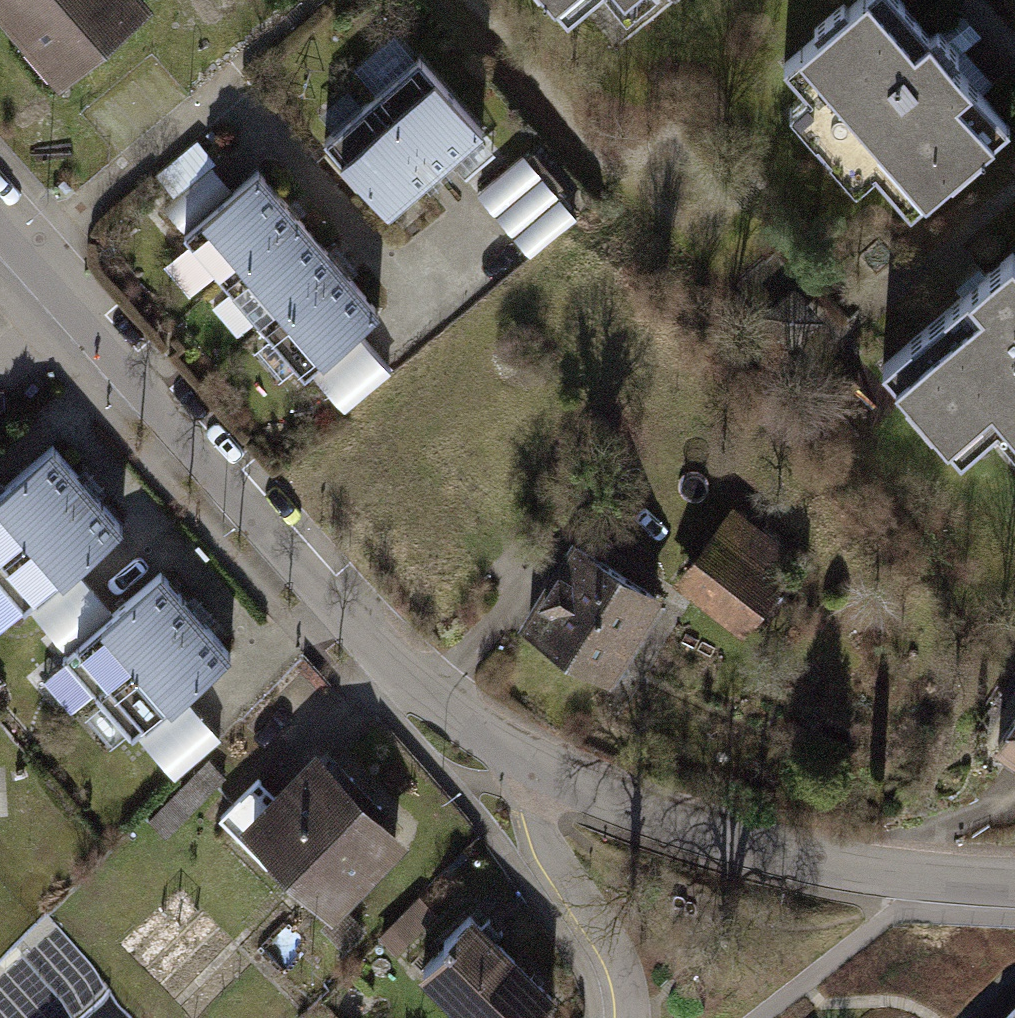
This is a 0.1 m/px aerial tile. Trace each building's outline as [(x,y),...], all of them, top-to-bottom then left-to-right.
[(60,80),(151,1),(150,0),(0,0),(0,11),(60,80)] [(602,60),(677,0),(549,0),(602,60)] [(884,0),(833,0),(754,66),(900,222),(997,125),(884,0)] [(420,61),(372,103),(438,177),(486,136),(420,61)] [(372,103),(325,144),(391,219),(438,177),(372,103)] [(531,152),(482,190),(533,254),(581,217),(531,152)] [(184,235),(224,282),(298,219),(258,172),(184,235)] [(224,282),(265,330),(339,266),(298,219),(224,282)] [(866,381),(962,481),(1014,436),(1014,254),(866,381)] [(265,330),(305,377),(380,314),(339,266),(265,330)] [(87,492),(51,449),(0,492),(0,564),(87,492)] [(87,492),(0,564),(0,590),(23,617),(122,534),(87,492)] [(711,522),(665,573),(721,624),(767,573),(711,522)] [(578,544),(521,637),(611,691),(667,598),(578,544)] [(62,658),(98,700),(197,617),(162,575),(62,658)] [(233,659),(197,617),(98,700),(133,743),(233,659)] [(963,744),(1014,778),(1014,673),(1011,670),(963,744)] [(197,699),(147,738),(178,776),(228,737),(197,699)] [(395,848),(304,760),(230,832),(317,928),(395,848)] [(450,972),(491,1017),(559,1017),(571,1008),(501,928),(450,972)]
